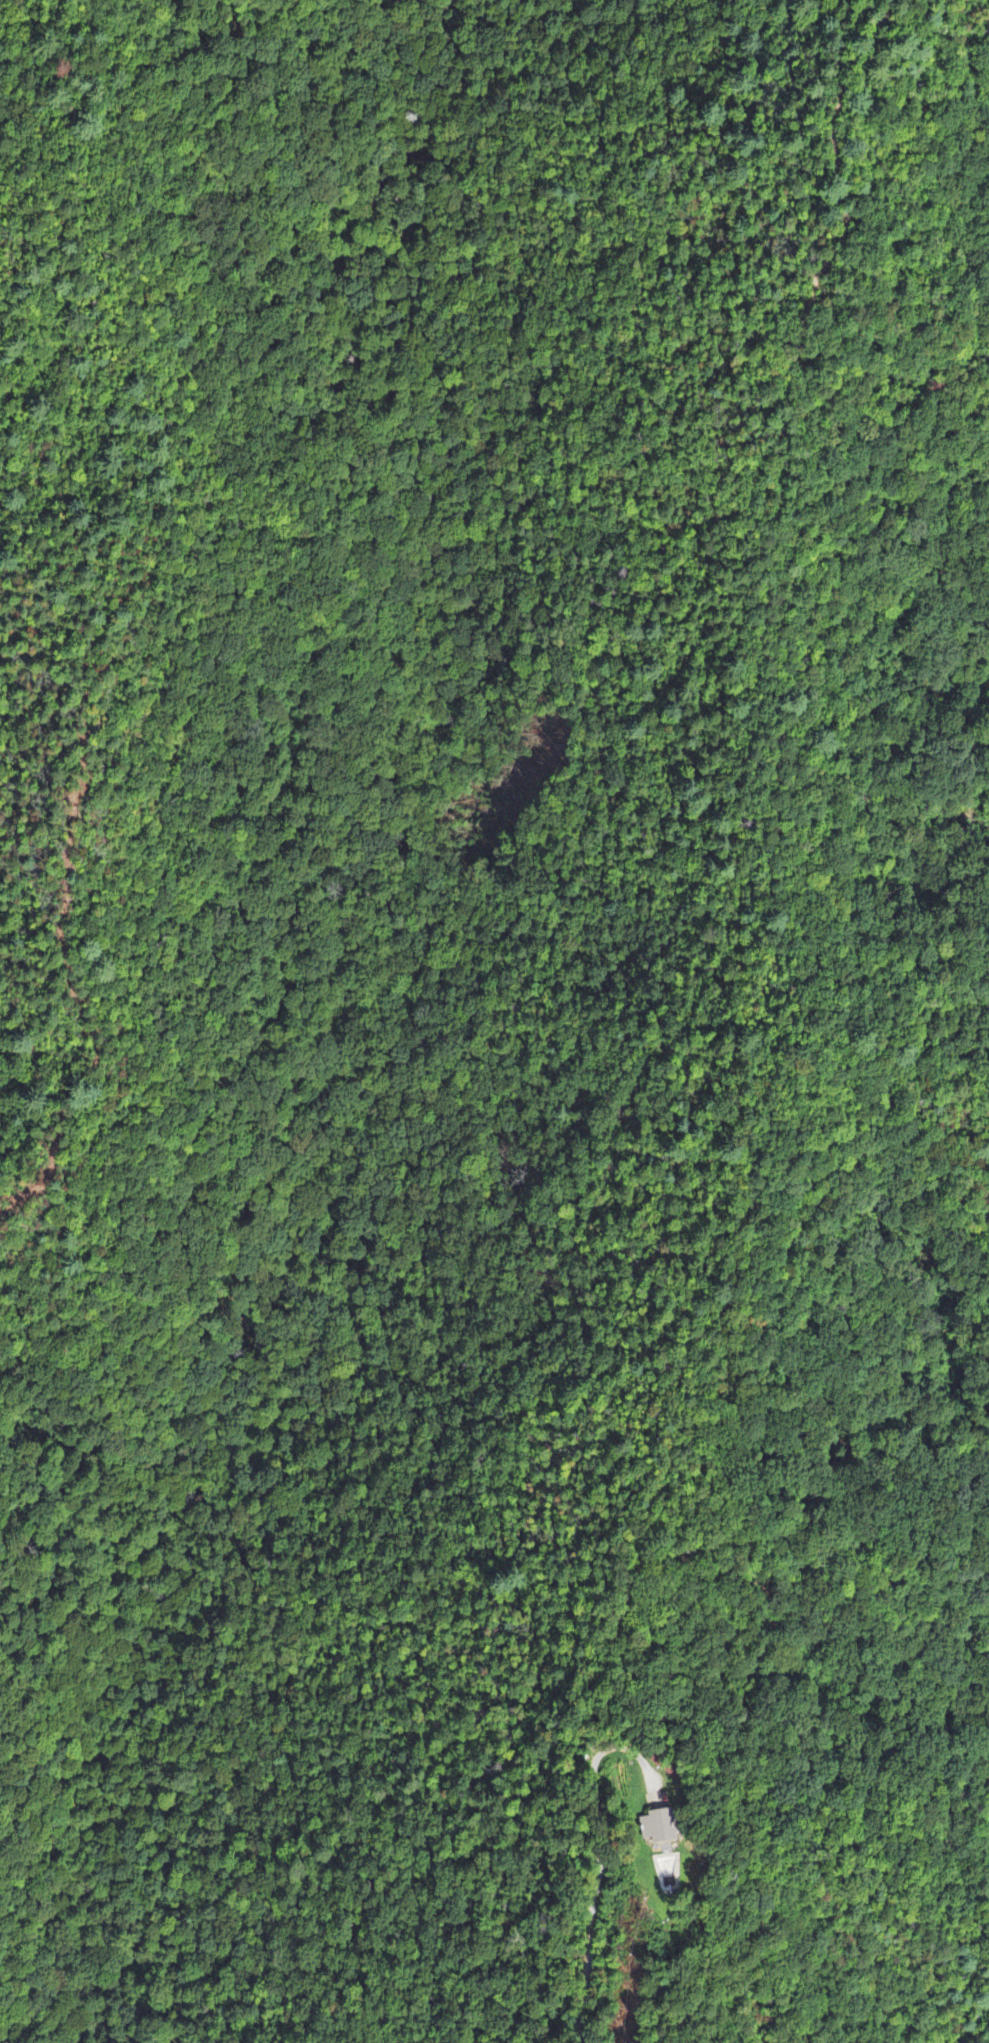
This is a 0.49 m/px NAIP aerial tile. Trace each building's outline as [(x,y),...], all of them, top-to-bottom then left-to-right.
[(656,1811),(656,1817),(648,1818),(650,1840),(660,1839),(660,1843),(686,1840),(682,1808),(656,1811)]
